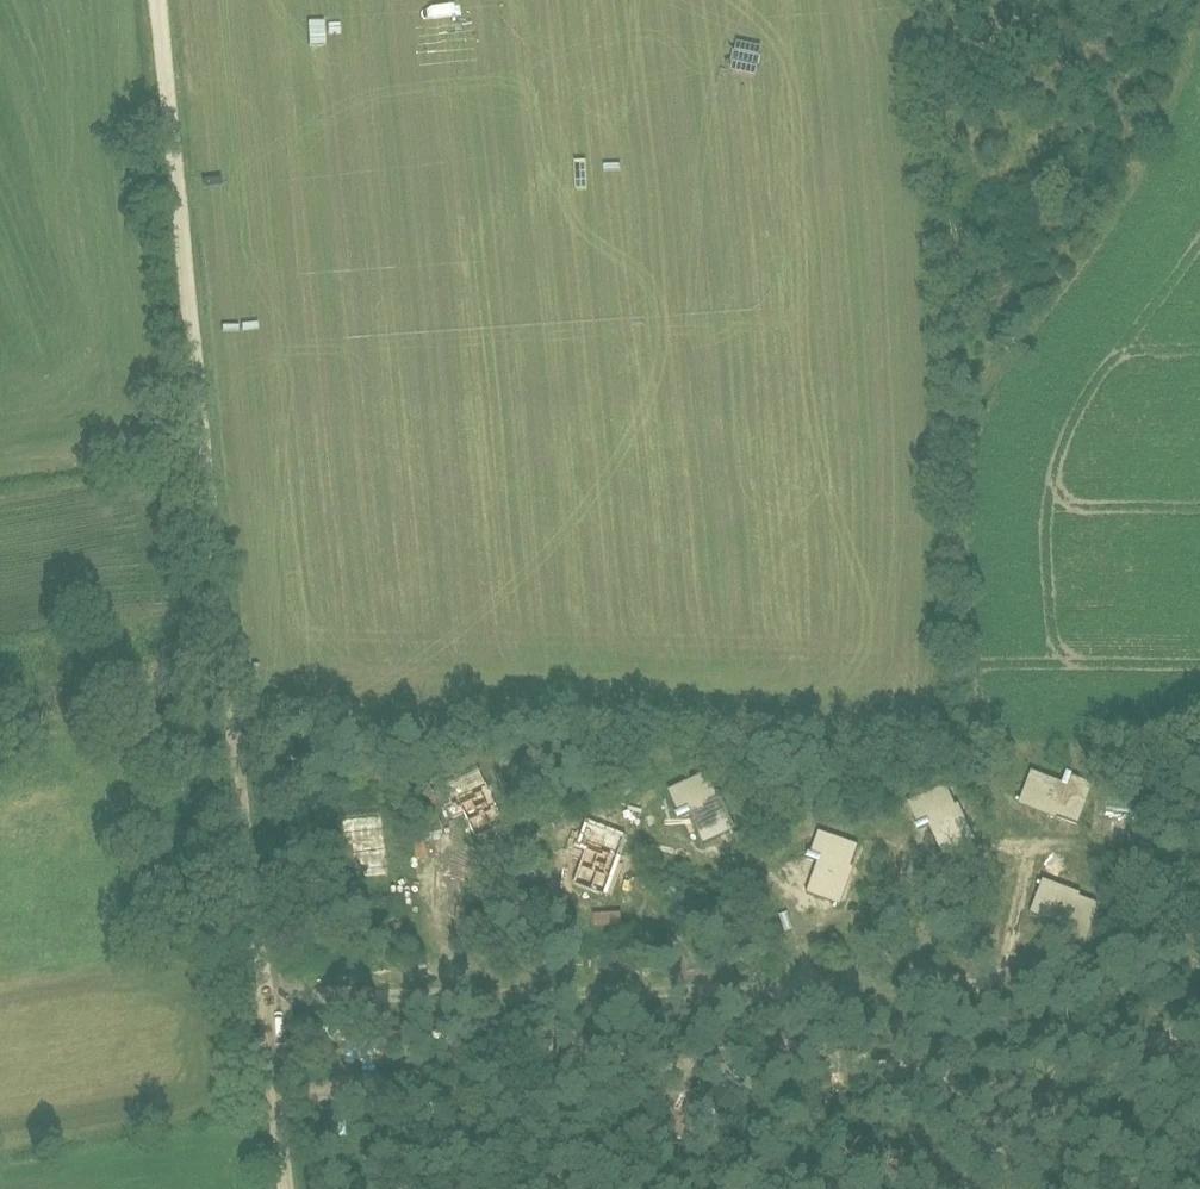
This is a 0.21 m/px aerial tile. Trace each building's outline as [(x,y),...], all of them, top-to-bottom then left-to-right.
[(1064,783),(1032,771),(1021,799),(1017,798),(1016,801),(1056,816),(1055,817),(1056,818),(1057,816),(1079,824),(1080,823),(1078,822),(1091,786),(1071,778),(1073,774),(1068,772),(1064,783)] [(1066,934),(1086,941),(1099,905),(1101,905),(1102,904),(1080,896),(1080,894),(1079,894),(1078,896),(1038,881),(1037,884),(1041,886),(1031,914),(1063,926),(1059,936),(1065,938),(1066,934)]
